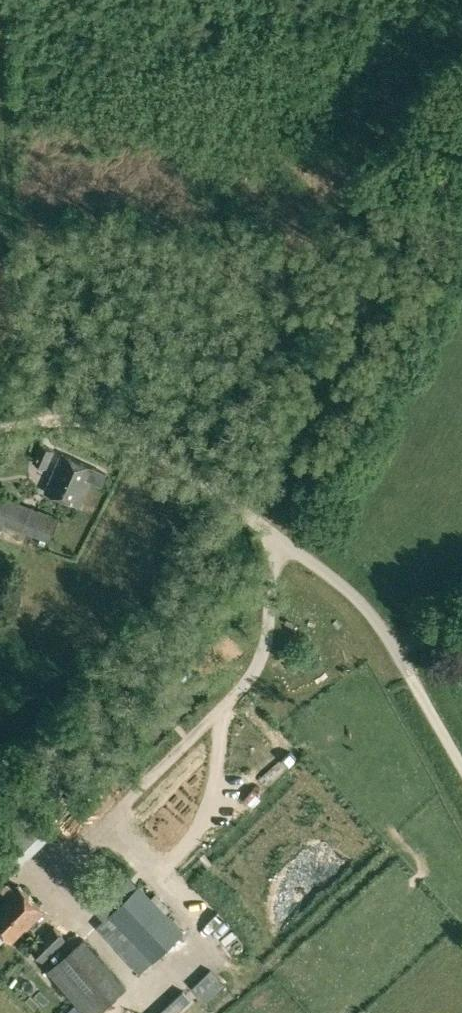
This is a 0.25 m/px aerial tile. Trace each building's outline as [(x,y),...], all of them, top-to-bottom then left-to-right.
[(33,461),(48,468),(56,451),(41,444),(33,461)] [(101,485),(106,474),(62,454),(46,490),(81,506),(92,481),(101,485)] [(4,524),(51,542),(60,518),(0,494),(0,534),(4,524)] [(12,862),(47,828),(31,812),(0,842),(0,849),(12,862)] [(6,873),(12,867),(0,855),(0,867),(6,873)] [(108,914),(111,916),(153,961),(185,931),(140,884),(121,902),(108,914)] [(45,912),(20,886),(8,897),(10,898),(0,908),(0,928),(12,940),(27,927),(28,928),(45,912)] [(103,919),(108,914),(121,902),(111,892),(93,908),(103,919)] [(31,949),(45,963),(68,940),(53,926),(31,949)] [(88,1012),(96,1012),(127,986),(85,937),(50,968),(88,1012)] [(158,1012),(174,1012),(191,998),(183,990),(158,1012)]
